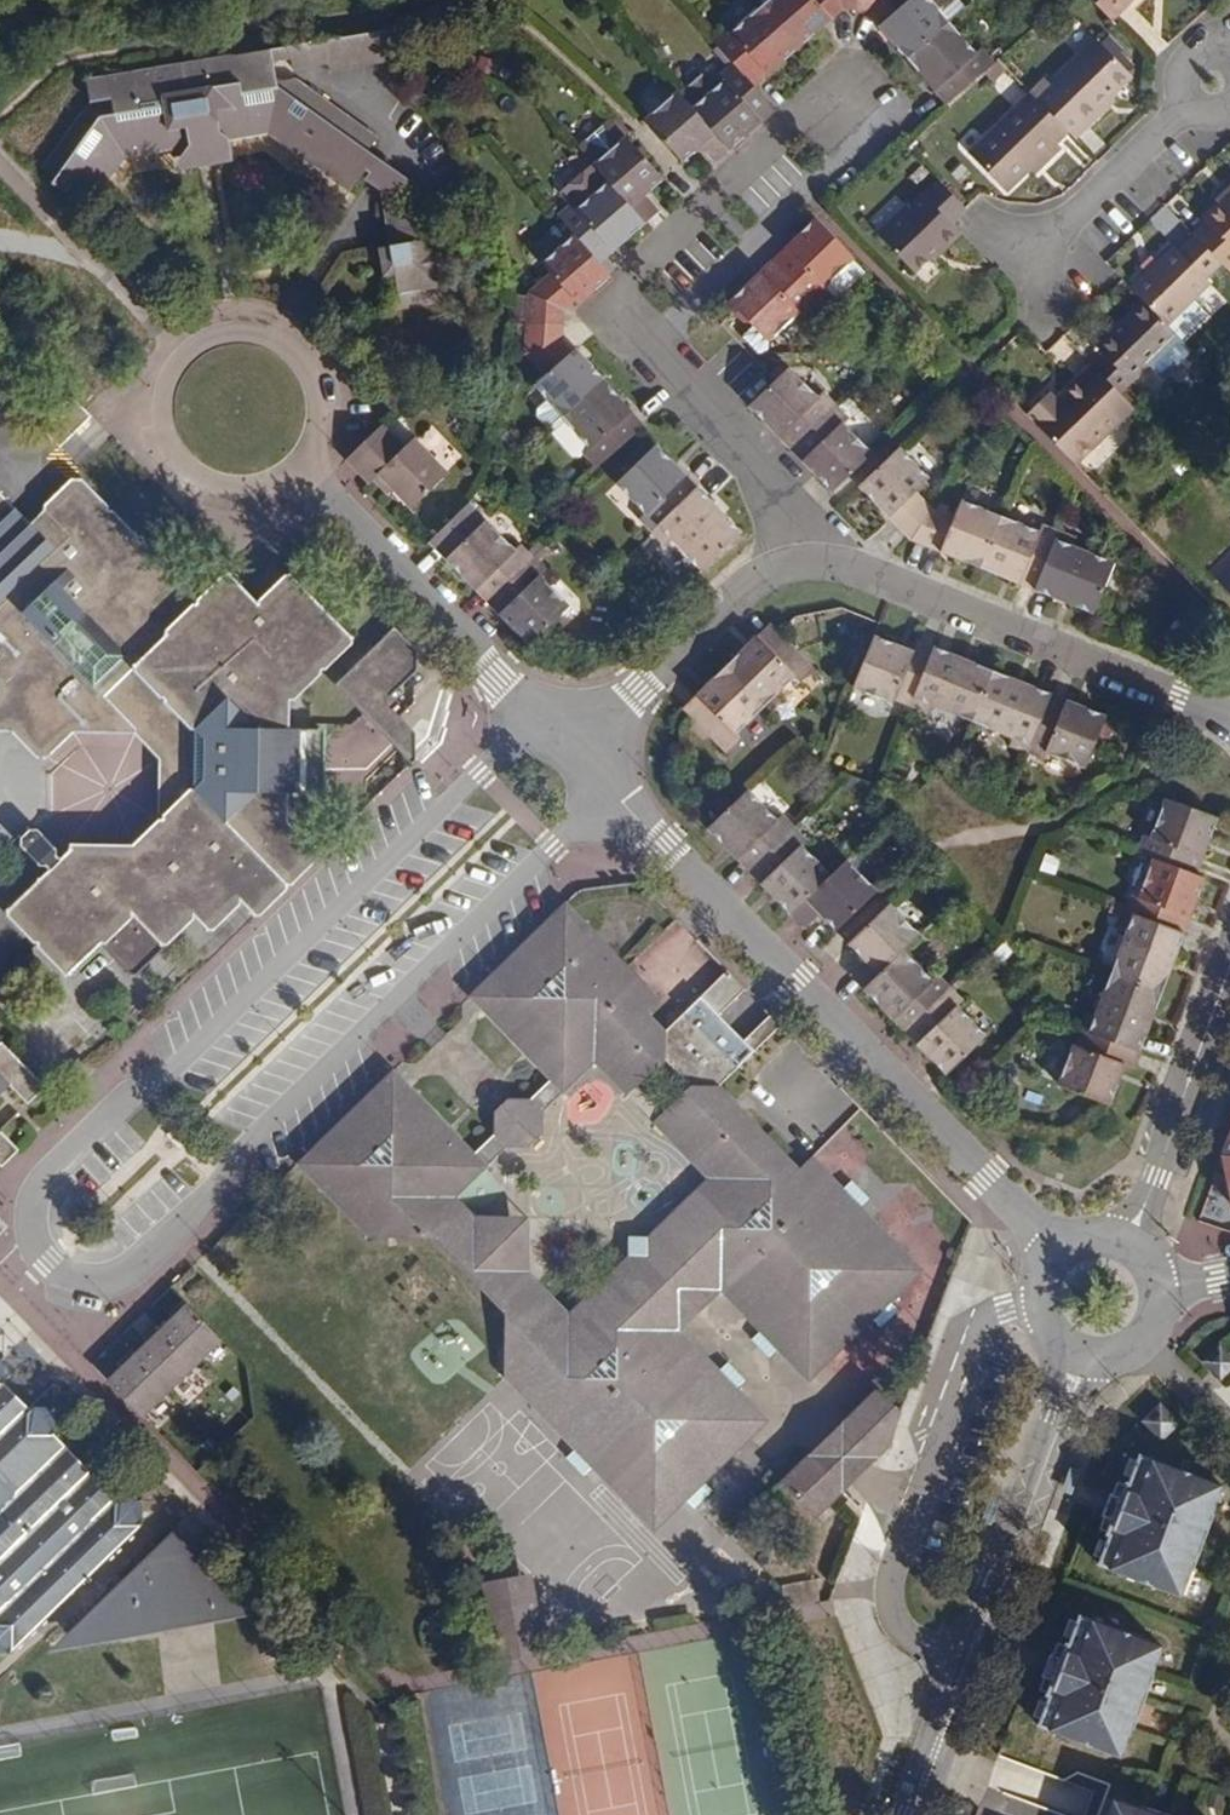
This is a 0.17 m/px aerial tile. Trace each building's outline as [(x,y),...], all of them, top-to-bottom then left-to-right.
[(863,0),(759,0),(764,6),(801,48),(841,13),(862,13),(863,0)] [(862,13),(878,13),(888,24),(882,29),(910,60),(951,24),(930,0),(863,0),(862,13)] [(1111,20),(1133,0),(1091,0),(1111,20)] [(715,40),(735,62),(756,86),(801,48),(764,6),(735,32),(728,26),(715,40)] [(951,24),(910,60),(948,103),(996,61),(982,46),(976,51),(951,24)] [(343,69),(407,58),(402,29),(337,39),(340,62),(330,64),(332,71),(343,69)] [(340,62),(337,39),(87,80),(91,102),(114,99),(116,109),(88,113),(84,112),(45,165),(58,175),(54,181),(68,191),(73,187),(94,202),(100,192),(126,155),(168,147),(171,154),(183,153),(188,145),(205,142),(212,148),(230,145),(228,137),(267,132),(283,143),(343,187),(349,191),(364,169),(369,171),(379,157),(367,149),(376,137),(296,79),(278,82),(274,62),(293,60),(295,69),(330,64),(340,62)] [(1097,43),(1038,100),(1070,132),(1076,140),(1103,115),(1100,111),(1112,99),(1133,79),(1097,43)] [(710,93),(751,133),(777,109),(756,86),(735,62),(720,74),(712,66),(696,79),(710,93)] [(681,92),(694,107),(708,124),(732,149),(739,143),(751,133),(710,93),(696,79),(681,92)] [(708,124),(694,107),(681,92),(677,88),(645,117),(684,161),(702,146),(716,162),(732,149),(708,124)] [(1070,132),(1038,100),(1032,94),(970,154),(1008,192),(1030,171),(1057,144),(1070,132)] [(1112,99),(1100,111),(1103,115),(1114,103),(1112,99)] [(607,178),(645,223),(661,208),(647,193),(666,177),(627,133),(593,162),(607,178)] [(168,147),(126,155),(100,192),(113,201),(132,171),(134,168),(171,162),(172,169),(232,158),(230,145),(212,148),(205,142),(188,145),(183,153),(171,154),(168,147)] [(275,155),(335,198),(343,187),(283,143),(275,155)] [(1035,176),(1062,149),(1057,144),(1030,171),(1035,176)] [(364,178),(380,189),(380,188),(384,183),(404,181),(407,178),(379,157),(369,171),(364,178)] [(599,263),(645,223),(607,178),(576,207),(570,201),(557,214),(572,231),(599,263)] [(392,197),(404,181),(384,183),(380,188),(380,189),(392,197)] [(968,210),(942,182),(911,213),(907,211),(881,237),(917,274),(943,248),(947,251),(963,234),(953,224),(968,210)] [(392,197),(380,189),(390,245),(400,243),(396,219),(392,197)] [(1195,237),(1222,265),(1229,273),(1229,272),(1229,192),(1202,219),(1204,222),(1192,234),(1195,237)] [(438,284),(426,214),(396,219),(400,243),(390,245),(394,275),(397,291),(438,284)] [(815,219),(776,257),(820,302),(830,291),(837,298),(865,270),(853,257),(815,219)] [(599,263),(572,231),(540,260),(548,268),(523,290),(523,324),(563,325),(563,311),(578,298),(583,303),(611,276),(599,263)] [(1131,289),(1143,301),(1167,326),(1210,285),(1206,281),(1222,265),(1195,237),(1179,252),(1174,247),(1131,289)] [(394,275),(390,245),(379,246),(384,277),(394,275)] [(776,257),(772,261),(815,306),(820,302),(776,257)] [(815,306),(772,261),(729,303),(735,309),(749,324),(739,334),(756,351),(766,350),(767,341),(795,314),(801,319),(815,306)] [(385,310),(441,300),(438,284),(397,291),(385,310)] [(1103,358),(1093,368),(1118,393),(1177,336),(1167,326),(1143,301),(1094,349),(1103,358)] [(534,387),(563,419),(605,380),(577,349),(572,354),(563,343),(563,325),(523,324),(522,356),(543,378),(534,387)] [(749,408),(792,451),(837,406),(823,391),(817,397),(789,367),(775,382),(749,408)] [(1118,393),(1093,368),(1059,403),(1051,395),(1031,414),(1039,423),(1036,426),(1075,466),(1134,410),(1118,393)] [(605,380),(563,419),(589,447),(584,452),(599,467),(641,429),(646,424),(605,380)] [(837,406),(792,451),(833,493),(872,454),(843,426),(850,419),(837,406)] [(406,452),(382,427),(347,461),(370,486),(373,483),(379,478),(392,491),(414,514),(450,478),(416,443),(406,452)] [(637,517),(652,532),(698,488),(655,444),(615,485),(643,512),(637,517)] [(909,541),(931,508),(913,490),(928,476),(898,448),(858,487),(909,541)] [(373,483),(387,496),(392,491),(379,478),(373,483)] [(698,488),(652,532),(665,546),(671,540),(702,572),(742,533),(698,488)] [(57,498),(31,521),(31,529),(19,540),(0,520),(0,746),(3,746),(27,771),(37,770),(62,745),(125,745),(159,713),(187,741),(186,802),(156,832),(150,832),(125,856),(61,856),(61,864),(34,890),(26,890),(0,915),(0,917),(66,985),(95,956),(124,984),(186,922),(202,939),(232,910),(250,928),(311,869),(310,860),(286,835),(279,835),(279,806),(279,772),(279,742),(280,713),(277,714),(185,620),(65,498),(57,498)] [(489,600),(535,555),(521,541),(515,547),(487,519),(469,501),(441,542),(436,546),(448,558),(489,600)] [(956,519),(931,508),(909,541),(982,571),(1002,517),(963,502),(956,519)] [(1037,531),(1002,517),(982,571),(1038,592),(1056,543),(1061,532),(1039,524),(1037,531)] [(1076,538),(1061,532),(1056,543),(1038,592),(1092,612),(1101,589),(1112,559),(1074,544),(1076,538)] [(548,569),(535,555),(489,600),(530,642),(539,634),(569,603),(542,575),(548,569)] [(1221,585),(1229,594),(1229,576),(1221,585)] [(346,653),(282,586),(249,617),(219,587),(185,620),(277,714),(280,713),(285,712),(346,653)] [(730,666),(767,705),(794,678),(801,684),(815,669),(779,631),(773,625),(730,666)] [(418,652),(396,630),(336,687),(383,735),(400,718),(392,710),(397,703),(392,697),(417,674),(418,652)] [(891,701),(910,708),(933,650),(916,643),(912,652),(874,637),(851,694),(888,707),(891,701)] [(933,650),(910,708),(927,715),(930,709),(968,724),(989,672),(933,650)] [(736,734),(767,705),(730,666),(685,708),(694,717),(728,752),(741,739),(736,734)] [(1006,748),(1025,755),(1048,696),(989,672),(968,724),(1009,740),(1006,748)] [(1048,696),(1025,755),(1042,761),(1045,753),(1083,767),(1103,717),(1048,696)] [(125,745),(152,772),(150,832),(156,832),(186,802),(187,741),(159,713),(125,745)] [(383,735),(415,766),(415,733),(400,718),(383,735)] [(312,806),(312,742),(279,742),(279,772),(279,806),(312,806)] [(709,827),(751,870),(795,828),(779,812),(774,816),(748,789),(709,827)] [(1136,856),(1150,861),(1197,879),(1218,823),(1164,801),(1150,839),(1144,837),(1136,856)] [(751,870),(791,911),(829,873),(801,845),(807,840),(795,828),(751,870)] [(829,873),(791,911),(805,925),(820,911),(835,926),(876,887),(846,857),(829,873)] [(1129,895),(1122,915),(1182,938),(1203,881),(1197,879),(1150,861),(1136,898),(1129,895)] [(851,974),(864,987),(903,949),(921,932),(891,902),(849,942),(867,959),(851,974)] [(546,924),(566,944),(585,926),(565,905),(546,924)] [(1123,936),(1108,975),(1160,995),(1182,938),(1122,915),(1115,932),(1123,936)] [(396,1069),(373,1092),(372,1101),(364,1100),(332,1131),(332,1141),(323,1140),(300,1162),(373,1238),(436,1239),(506,1310),(504,1372),(577,1446),(568,1455),(588,1476),(596,1466),(656,1528),(685,1499),(693,1508),(716,1487),(707,1477),(768,1418),(738,1389),(745,1381),(728,1363),(721,1370),(682,1329),(723,1290),(761,1330),(753,1338),(771,1357),(778,1349),(809,1380),(871,1318),(879,1326),(900,1307),(891,1298),(921,1270),(862,1210),(870,1200),(851,1180),(842,1189),(811,1158),(797,1172),(790,1166),(791,1162),(719,1088),(737,1069),(683,1014),(664,1032),(645,1012),(615,981),(627,969),(585,926),(566,944),(546,924),(506,962),(506,970),(504,972),(498,971),(471,997),(552,1079),(532,1099),(509,1098),(497,1110),(498,1131),(477,1152),(396,1069)] [(864,987),(906,1031),(951,988),(935,971),(930,976),(903,949),(864,987)] [(627,969),(615,981),(645,1012),(658,1000),(627,969)] [(740,989),(725,973),(698,998),(714,1015),(740,989)] [(1087,1008),(1078,1031),(1138,1053),(1160,995),(1108,975),(1094,1012),(1087,1008)] [(951,988),(906,1031),(947,1074),(986,1035),(958,1005),(963,1000),(951,988)] [(779,1029),(770,1019),(744,1045),(753,1054),(779,1029)] [(1138,1053),(1078,1031),(1072,1047),(1068,1045),(1055,1081),(1111,1102),(1125,1068),(1132,1070),(1138,1053)] [(8,1044),(0,1052),(0,1086),(8,1079),(31,1102),(49,1085),(8,1044)] [(5,1166),(24,1148),(0,1123),(0,1160),(5,1166)] [(215,1341),(173,1299),(160,1313),(164,1318),(152,1330),(147,1325),(134,1338),(138,1343),(128,1354),(122,1349),(109,1363),(113,1368),(100,1380),(137,1418),(215,1341)] [(1229,1373),(1229,1347),(1224,1341),(1208,1356),(1228,1375),(1229,1373)] [(9,1627),(9,1645),(17,1653),(35,1652),(163,1526),(164,1507),(159,1503),(143,1504),(78,1437),(78,1419),(72,1412),(55,1413),(27,1384),(27,1366),(23,1360),(4,1361),(3,1383),(0,1387),(0,1621),(9,1627)] [(900,1411),(879,1389),(848,1419),(864,1436),(857,1443),(866,1453),(881,1452),(887,1447),(900,1411)] [(1181,1420),(1163,1401),(1145,1419),(1164,1437),(1181,1420)] [(857,1443),(864,1436),(848,1419),(813,1453),(830,1469),(837,1462),(846,1469),(845,1489),(853,1481),(873,1461),(881,1452),(866,1453),(857,1443)] [(830,1469),(813,1453),(782,1484),(816,1518),(845,1489),(846,1469),(837,1462),(830,1469)] [(1223,1486),(1140,1455),(1129,1483),(1124,1482),(1120,1494),(1127,1505),(1146,1512),(1140,1526),(1121,1519),(1110,1521),(1105,1533),(1111,1535),(1099,1563),(1182,1594),(1223,1486)] [(1146,1512),(1127,1505),(1120,1494),(1110,1521),(1121,1519),(1140,1526),(1146,1512)] [(193,1539),(88,1637),(140,1630),(158,1634),(166,1634),(173,1632),(185,1624),(196,1620),(258,1610),(193,1539)] [(517,1659),(503,1582),(454,1590),(469,1668),(517,1659)] [(1163,1646),(1079,1615),(1069,1645),(1063,1643),(1058,1655),(1065,1665),(1086,1673),(1081,1686),(1061,1679),(1048,1684),(1044,1693),(1049,1695),(1038,1724),(1121,1756),(1163,1646)] [(1058,1655),(1048,1684),(1061,1679),(1081,1686),(1086,1673),(1065,1665),(1058,1655)] [(1109,1795),(1103,1814),(1172,1814),(1109,1795)]
